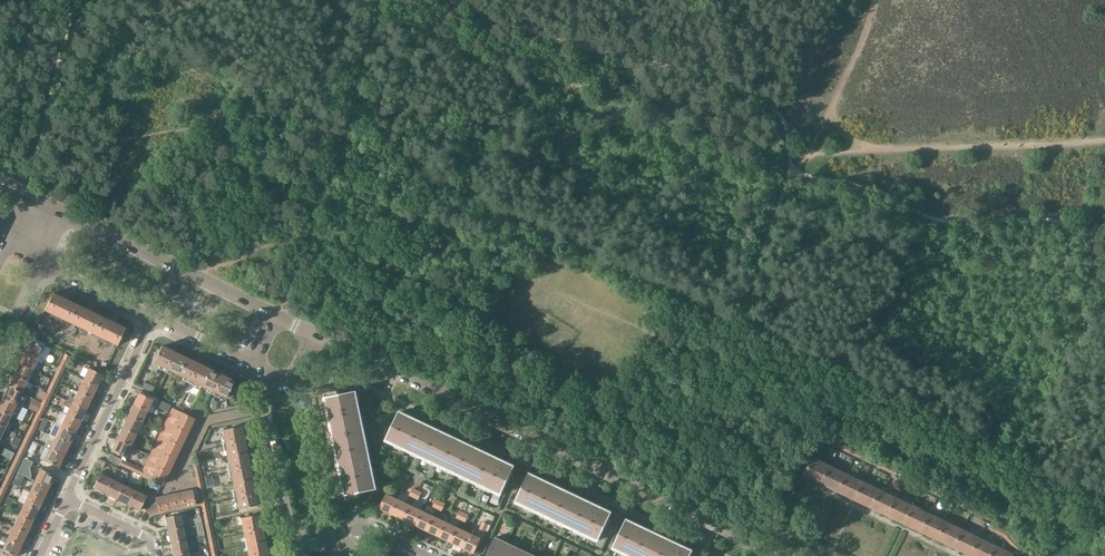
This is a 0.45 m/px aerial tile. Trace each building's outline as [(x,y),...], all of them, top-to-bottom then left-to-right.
[(52,293),(44,310),(68,321),(76,305),(68,301),(67,300),(67,299),(62,297),(62,298),(52,293)] [(76,305),(68,321),(92,333),(100,317),(92,313),(91,312),(91,311),(86,309),(86,310),(85,309),(76,305)] [(100,317),(92,333),(117,345),(125,329),(116,324),(115,324),(115,323),(110,321),(109,321),(100,317)] [(35,328),(32,334),(42,339),(45,333),(35,328)] [(30,340),(24,351),(38,358),(45,361),(50,350),(44,347),(30,340)] [(161,346),(153,363),(177,375),(185,358),(177,354),(176,353),(176,352),(171,350),(171,351),(170,350),(161,346)] [(24,351),(19,363),(33,369),(38,358),(24,351)] [(64,353),(61,360),(66,363),(70,355),(64,353)] [(185,358),(177,375),(201,386),(209,369),(201,365),(200,365),(200,364),(195,361),(195,362),(194,362),(185,358)] [(61,360),(58,366),(63,369),(66,363),(61,360)] [(19,363),(13,375),(27,381),(33,369),(19,363)] [(58,366),(55,373),(60,376),(63,369),(58,366)] [(89,369),(83,380),(97,386),(103,375),(89,369)] [(209,369),(201,386),(225,398),(234,381),(224,376),(220,373),(219,374),(209,369)] [(55,373),(52,380),(57,382),(60,376),(55,373)] [(13,375),(8,386),(22,393),(22,392),(25,386),(30,388),(32,384),(27,381),(13,375)] [(52,380),(49,386),(54,389),(57,382),(52,380)] [(83,380),(78,391),(92,398),(97,386),(83,380)] [(8,386),(2,397),(21,406),(26,395),(22,392),(22,393),(8,386)] [(49,386),(46,392),(47,392),(46,393),(51,395),(54,389),(49,386)] [(40,389),(36,398),(42,400),(43,401),(43,400),(48,402),(51,395),(46,393),(47,392),(46,392),(44,391),(40,389)] [(70,396),(68,401),(86,409),(92,398),(78,391),(75,398),(70,396)] [(326,397),(345,488),(347,497),(360,494),(377,490),(393,458),(448,484),(504,511),(503,512),(501,516),(510,521),(517,524),(521,526),(527,529),(533,532),(543,536),(549,539),(555,542),(565,547),(571,549),(577,552),(582,555),(585,555),(704,555),(693,551),(638,525),(627,519),(612,513),(541,479),(530,473),(515,466),(504,461),(499,459),(498,458),(493,456),(488,453),(487,453),(482,451),(477,448),(476,448),(472,446),(471,445),(466,443),(465,443),(461,441),(460,440),(455,438),(450,435),(449,435),(444,433),(439,430),(438,430),(434,428),(433,427),(428,425),(427,425),(423,423),(422,422),(417,420),(412,417),(411,417),(400,412),(357,391),(339,395),(326,397)] [(139,393),(133,404),(147,411),(150,405),(155,407),(158,402),(156,402),(152,400),(142,395),(139,393)] [(0,402),(0,411),(11,416),(15,418),(21,406),(2,397),(0,402)] [(65,399),(62,405),(70,408),(67,414),(81,421),(86,409),(68,401),(66,400),(65,399)] [(42,400),(39,406),(45,408),(48,402),(43,400),(43,401),(42,400)] [(133,404),(128,416),(142,422),(147,425),(149,420),(144,418),(147,411),(133,404)] [(39,406),(36,412),(41,415),(45,408),(39,406)] [(173,409),(166,422),(186,432),(193,418),(173,409)] [(5,427),(7,423),(11,416),(0,411),(0,425),(5,427)] [(36,412),(33,419),(38,421),(40,418),(41,415),(36,412)] [(67,414),(61,426),(75,432),(81,421),(67,414)] [(128,416),(122,427),(136,434),(142,422),(128,416)] [(33,419),(30,425),(35,428),(38,421),(33,419)] [(166,422),(160,435),(180,445),(186,432),(166,422)] [(55,423),(50,435),(56,437),(69,444),(75,432),(61,426),(55,423)] [(0,438),(2,433),(3,432),(8,434),(10,430),(9,429),(5,427),(0,425),(0,438)] [(30,425),(27,432),(32,435),(35,428),(30,425)] [(241,426),(222,430),(227,456),(246,453),(244,443),(245,442),(244,437),(243,437),(241,426)] [(122,427),(117,439),(131,445),(136,434),(122,427)] [(27,432),(24,438),(29,441),(32,435),(27,432)] [(156,443),(154,448),(174,458),(180,445),(160,435),(156,443)] [(824,435),(822,440),(838,448),(841,443),(824,435)] [(47,442),(45,446),(50,449),(64,456),(69,444),(56,437),(52,444),(47,442)] [(24,438),(21,445),(26,448),(29,441),(24,438)] [(117,439),(111,451),(125,457),(131,445),(117,439)] [(33,442),(27,452),(33,455),(38,445),(33,442)] [(841,443),(838,448),(855,456),(857,451),(841,443)] [(21,445),(18,452),(23,454),(26,448),(21,445)] [(150,456),(148,461),(168,471),(174,458),(154,448),(150,456)] [(50,449),(44,461),(58,467),(64,456),(50,449)] [(857,451),(855,456),(871,464),(874,459),(857,451)] [(18,452),(14,458),(20,461),(23,454),(18,452)] [(246,453),(227,456),(233,483),(252,479),(250,469),(249,462),(248,463),(246,453)] [(111,454),(108,460),(118,465),(120,465),(122,459),(111,454)] [(806,473),(805,475),(819,482),(819,483),(824,485),(825,485),(839,491),(846,475),(835,470),(831,468),(829,467),(813,459),(814,457),(808,469),(807,469),(805,472),(806,473)] [(14,458),(11,465),(17,467),(20,461),(14,458)] [(122,459),(120,465),(128,468),(130,463),(122,459)] [(874,459),(871,464),(888,472),(890,467),(874,459)] [(144,470),(141,475),(142,475),(162,484),(168,471),(148,461),(144,470)] [(24,462),(18,473),(24,476),(29,464),(24,462)] [(130,463),(128,468),(131,470),(135,471),(137,466),(130,463)] [(11,465),(8,471),(14,474),(17,467),(11,465)] [(137,466),(135,471),(138,473),(141,475),(144,470),(139,467),(137,466)] [(890,467),(888,472),(896,476),(899,471),(897,470),(890,467)] [(41,469),(36,481),(49,487),(55,476),(41,469)] [(8,471),(5,478),(10,480),(14,474),(8,471)] [(100,474),(93,488),(105,494),(112,480),(113,477),(101,472),(100,474)] [(846,475),(839,491),(853,498),(852,499),(857,501),(858,501),(862,503),(874,508),(881,492),(846,475)] [(212,476),(205,478),(207,488),(214,487),(212,476)] [(5,478),(2,484),(7,487),(10,480),(5,478)] [(252,479),(233,483),(238,509),(257,505),(255,495),(256,495),(254,489),(252,479)] [(112,480),(105,494),(116,499),(123,485),(112,480)] [(917,480),(914,484),(922,488),(938,496),(941,491),(918,480),(917,480)] [(30,492),(44,499),(49,487),(36,481),(32,488),(30,492)] [(123,485),(116,499),(128,505),(135,491),(123,485)] [(413,489),(410,496),(415,498),(418,491),(413,489)] [(24,490),(22,494),(27,497),(24,504),(38,511),(44,499),(30,492),(24,490)] [(135,491),(128,505),(140,511),(146,496),(135,491)] [(192,491),(183,493),(186,507),(195,505),(192,491)] [(418,491),(415,498),(420,500),(423,493),(418,491)] [(941,491),(938,496),(954,503),(957,499),(941,491)] [(881,492),(874,508),(885,514),(885,515),(891,517),(903,522),(910,506),(895,499),(881,492)] [(183,493),(174,495),(177,509),(186,507),(183,493)] [(387,494),(380,508),(392,514),(398,500),(387,494)] [(174,495),(165,497),(168,511),(177,509),(174,495)] [(165,497),(156,499),(156,500),(157,505),(158,507),(159,512),(168,511),(165,497)] [(957,499),(954,503),(971,511),(973,507),(957,499)] [(398,500),(392,514),(404,520),(411,505),(405,503),(398,500)] [(436,500),(433,506),(438,509),(441,502),(436,500)] [(441,502),(438,509),(443,511),(446,504),(441,502)] [(24,504),(18,515),(33,522),(34,519),(38,511),(24,504)] [(411,505),(404,520),(416,525),(423,511),(411,505)] [(910,506),(903,522),(914,528),(918,530),(918,531),(924,533),(924,532),(935,538),(942,521),(910,506)] [(973,507),(971,511),(987,519),(988,520),(990,515),(987,513),(973,507)] [(423,511),(416,525),(428,531),(434,517),(423,511)] [(180,514),(165,517),(168,530),(183,527),(189,526),(188,521),(182,522),(180,514)] [(259,514),(240,518),(246,544),(264,540),(262,530),(263,530),(262,524),(261,524),(259,514)] [(18,515),(13,527),(27,534),(33,522),(18,515)] [(434,517),(428,531),(439,536),(446,522),(445,522),(439,519),(434,517)] [(942,521),(935,538),(945,543),(951,546),(951,547),(957,549),(957,548),(961,550),(971,555),(979,539),(966,533),(962,531),(942,521)] [(446,522),(439,536),(451,542),(458,528),(446,522)] [(470,533),(463,547),(475,553),(481,539),(488,525),(482,522),(476,536),(470,533)] [(993,525),(990,530),(1003,536),(1006,531),(993,525)] [(13,527),(8,538),(22,545),(27,534),(13,527)] [(183,527),(168,530),(170,541),(185,538),(184,531),(183,527)] [(458,528),(451,542),(463,547),(470,533),(468,533),(461,529),(458,528)] [(1006,531),(1003,536),(1016,550),(1020,546),(1006,531)] [(0,540),(5,543),(2,550),(4,551),(14,555),(16,555),(22,545),(8,538),(2,535),(0,540)] [(487,555),(501,555),(508,542),(496,537),(487,555)] [(185,538),(170,541),(173,555),(188,552),(187,546),(185,538)] [(971,555),(973,555),(1012,555),(1013,555),(987,543),(979,539),(971,555)] [(246,544),(248,555),(269,555),(267,550),(266,550),(264,540),(246,544)] [(501,555),(514,555),(518,547),(508,542),(501,555)] [(1020,546),(1016,550),(1021,555),(1025,552),(1020,546)] [(514,555),(528,555),(529,553),(518,547),(514,555)]
